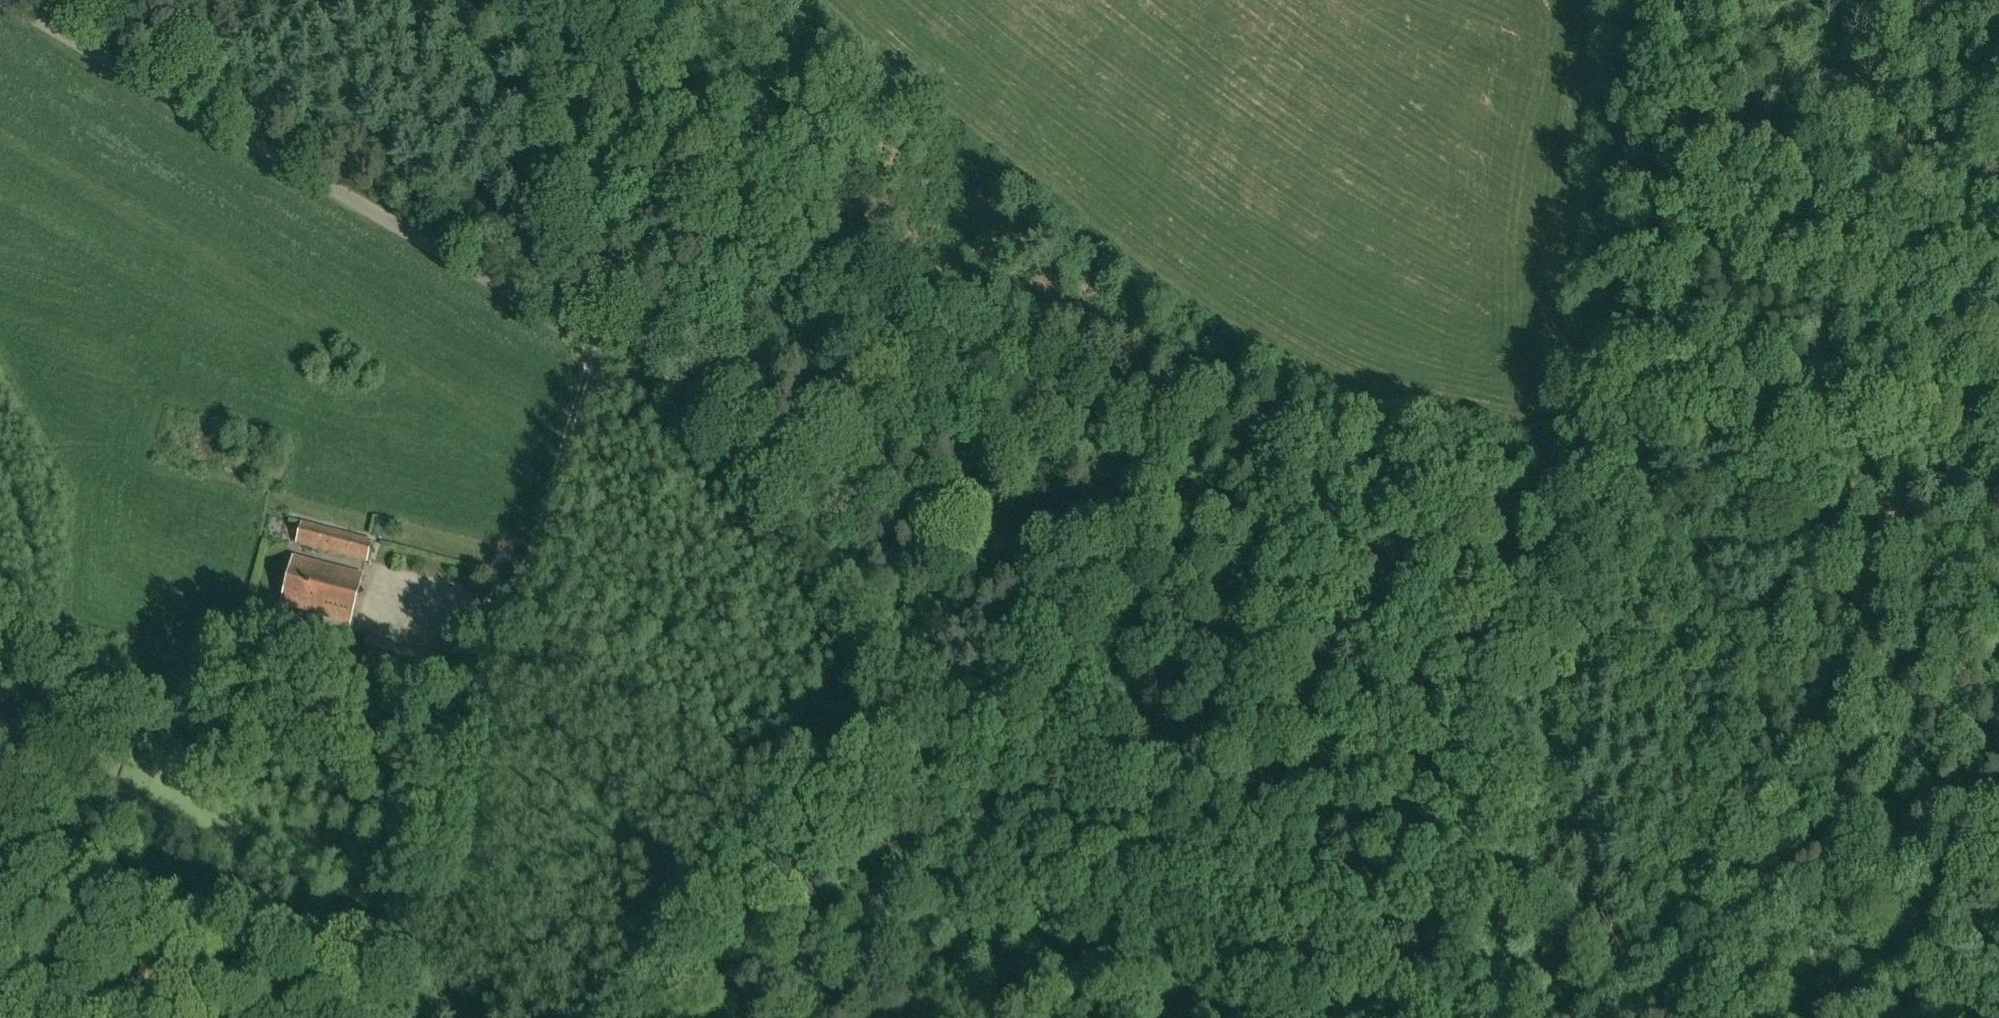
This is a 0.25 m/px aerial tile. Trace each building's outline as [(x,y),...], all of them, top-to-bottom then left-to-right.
[(298,543),(366,561),(372,541),(303,523),(298,543)] [(363,574),(294,556),(281,606),(350,624),(363,574)]
